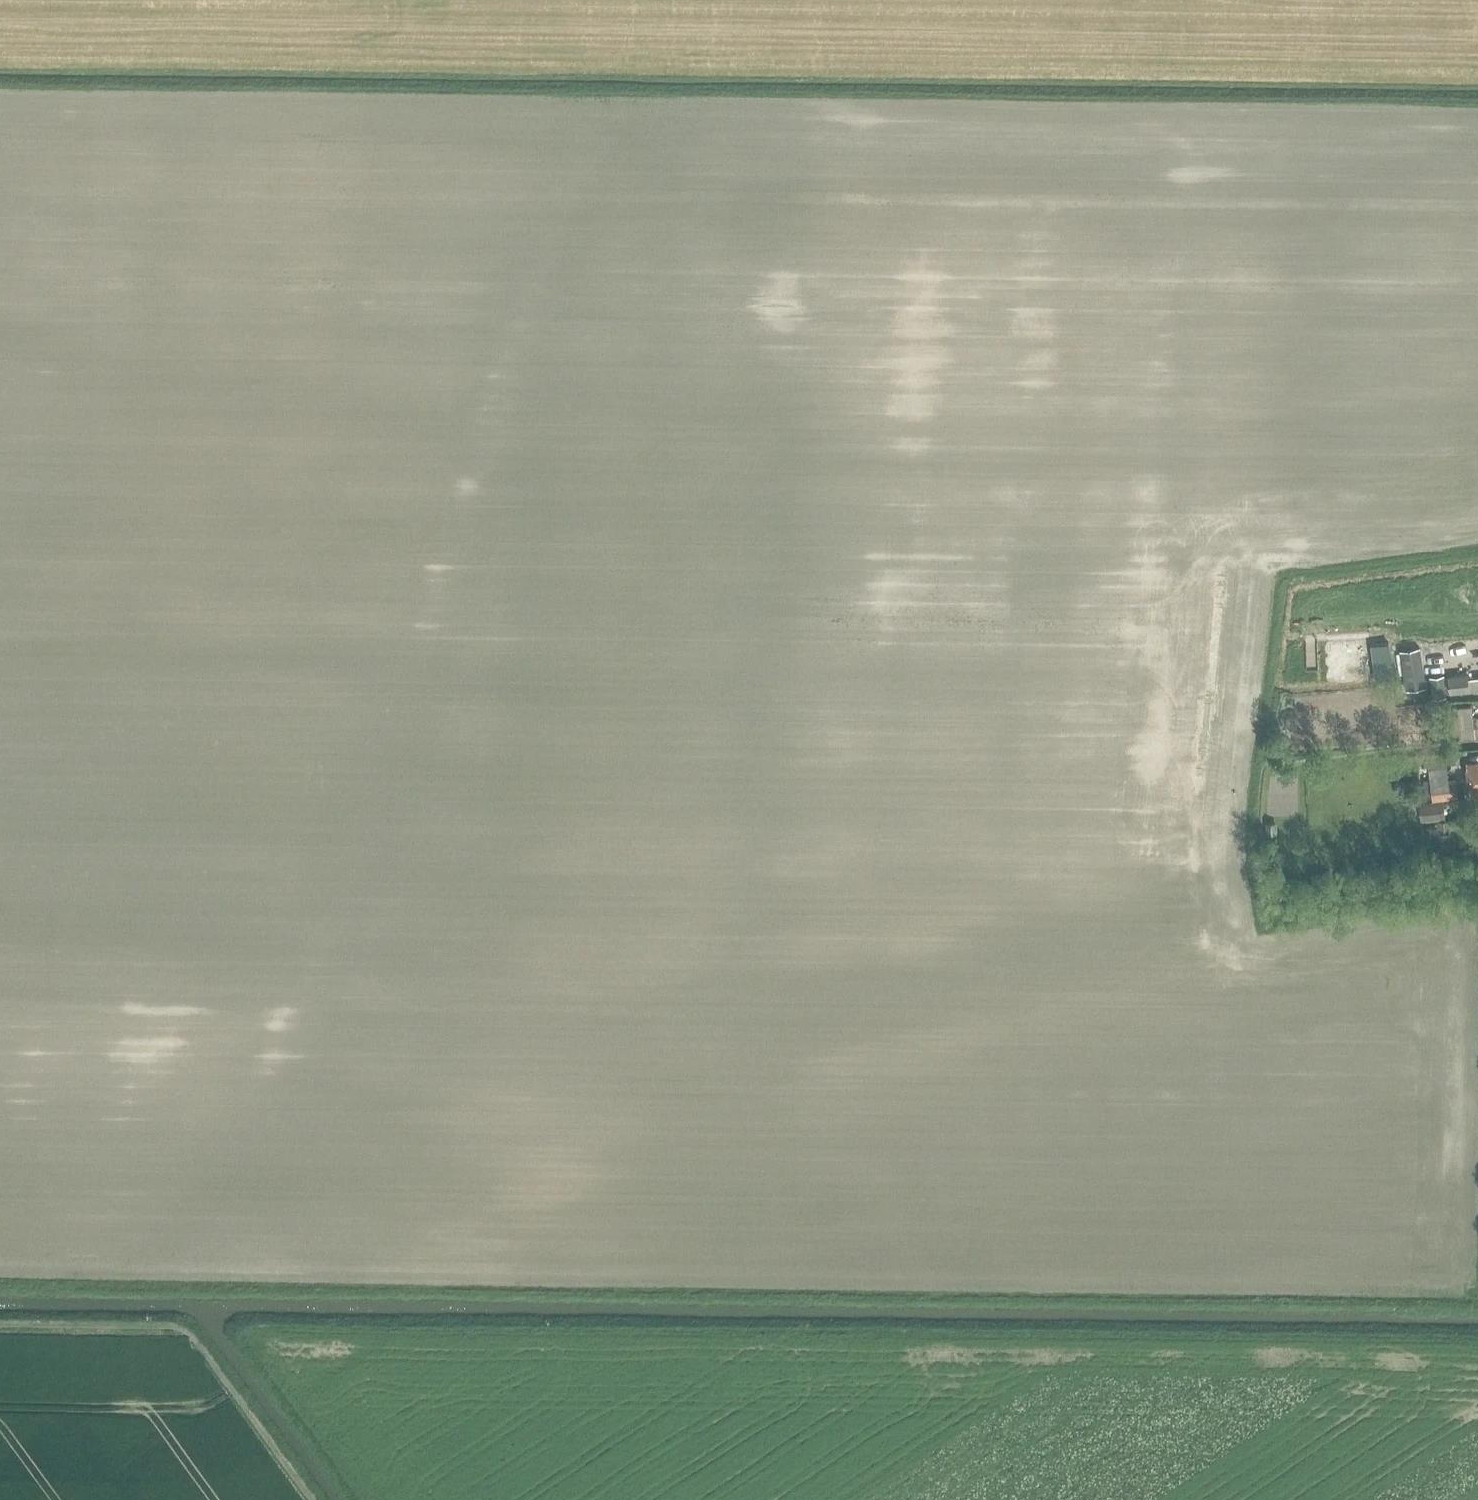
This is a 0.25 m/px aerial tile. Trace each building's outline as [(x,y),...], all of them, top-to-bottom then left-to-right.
[(1394,680),(1389,644),(1371,646),(1376,683),(1394,680)] [(1427,688),(1420,648),(1400,652),(1407,692),(1427,688)] [(1447,697),(1444,675),(1430,677),(1433,699),(1447,697)] [(1469,679),(1468,675),(1448,677),(1450,694),(1477,691),(1477,678),(1469,679)] [(1444,709),(1447,741),(1475,738),(1475,740),(1477,739),(1477,717),(1472,717),(1471,706),(1444,709)] [(1457,779),(1448,780),(1447,765),(1423,768),(1426,796),(1433,796),(1433,800),(1458,798),(1457,779)] [(1466,766),(1471,803),(1477,802),(1477,765),(1466,766)] [(1445,819),(1443,800),(1420,803),(1422,822),(1445,819)]
